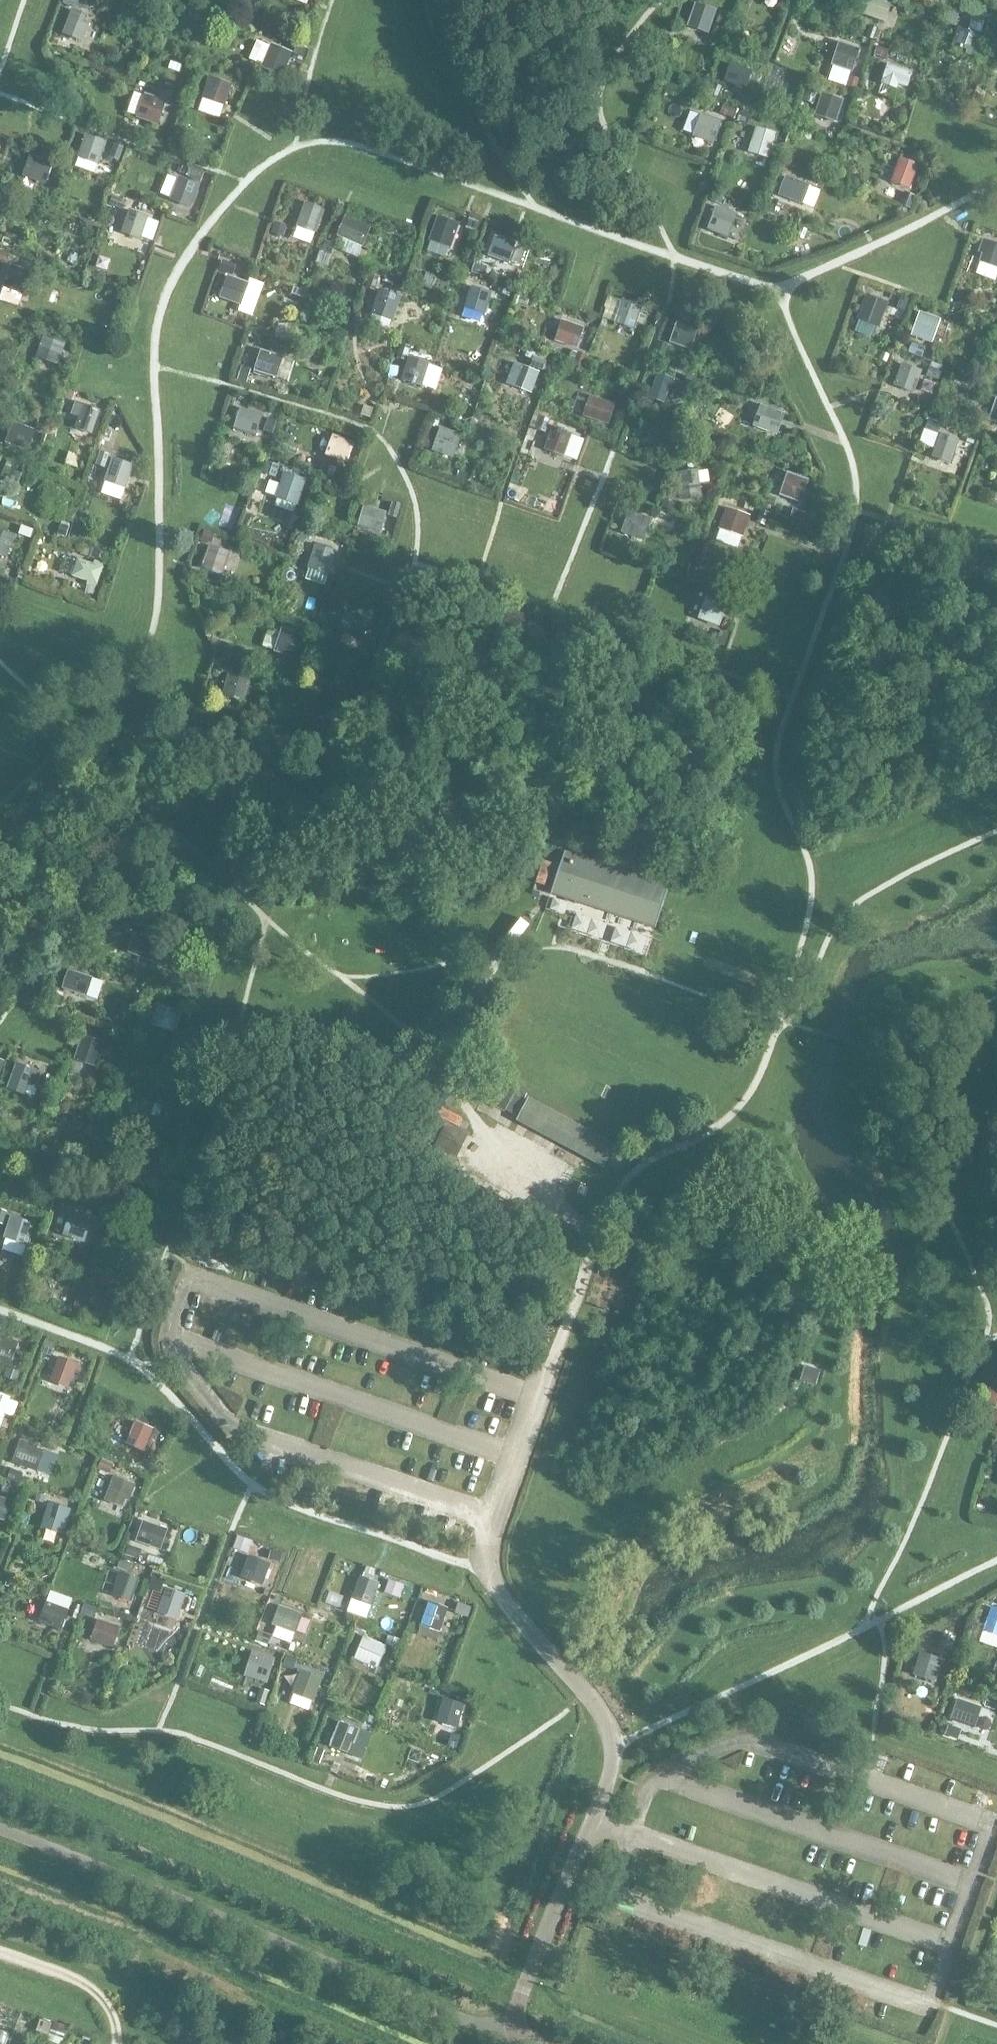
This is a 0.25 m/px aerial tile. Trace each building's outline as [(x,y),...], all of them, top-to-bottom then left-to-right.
[(888,0),(865,0),(860,15),(885,23),(893,2),(888,0)] [(687,27),(709,34),(717,11),(696,3),(687,27)] [(91,25),(86,23),(89,16),(71,9),(61,34),(84,43),(91,25)] [(721,12),(717,22),(725,25),(729,15),(721,12)] [(946,12),(942,23),(954,26),(957,16),(946,12)] [(870,26),(866,37),(874,40),(878,28),(870,26)] [(952,46),(967,51),(966,54),(974,58),(982,34),(969,29),(968,31),(958,28),(952,46)] [(861,49),(839,42),(831,66),(853,73),(861,49)] [(292,53),(272,44),(262,67),(282,76),(292,53)] [(297,45),(293,57),(303,60),(307,49),(297,45)] [(877,47),(875,54),(886,58),(888,50),(877,47)] [(196,61),(193,71),(206,75),(208,65),(196,61)] [(748,90),(755,71),(730,62),(723,81),(748,90)] [(907,89),(913,71),(888,63),(881,84),(898,90),(900,86),(907,89)] [(850,76),(846,86),(855,89),(856,87),(858,88),(860,82),(858,81),(859,79),(850,76)] [(201,98),(226,107),(233,85),(209,77),(201,98)] [(715,85),(711,95),(717,97),(721,88),(715,85)] [(808,88),(804,99),(813,102),(817,91),(808,88)] [(137,119),(159,126),(167,101),(145,93),(137,119)] [(174,93),(170,103),(178,106),(182,95),(174,93)] [(836,123),(844,100),(823,93),(815,116),(836,123)] [(726,104),(723,112),(735,117),(738,109),(726,104)] [(742,110),(739,119),(750,123),(754,115),(742,110)] [(693,137),(714,145),(723,121),(702,113),(693,137)] [(749,152),(769,158),(776,133),(756,127),(749,152)] [(99,166),(107,142),(86,135),(78,158),(99,166)] [(115,145),(110,156),(119,159),(123,148),(115,145)] [(30,156),(23,178),(45,185),(52,164),(30,156)] [(900,158),(891,182),(910,190),(919,165),(900,158)] [(192,168),(189,177),(200,182),(204,173),(192,168)] [(202,184),(181,176),(172,199),(193,208),(202,184)] [(786,176),(779,196),(802,205),(810,185),(786,176)] [(713,194),(710,200),(721,204),(723,198),(713,194)] [(905,194),(900,206),(909,209),(913,197),(905,194)] [(113,195),(110,203),(122,208),(125,200),(113,195)] [(774,200),(770,210),(778,213),(782,203),(774,200)] [(316,234),(325,209),(305,202),(297,227),(316,234)] [(738,215),(716,206),(707,231),(729,239),(738,215)] [(120,233),(142,241),(150,217),(128,210),(120,233)] [(361,248),(370,227),(346,217),(339,233),(346,236),(344,240),(361,248)] [(430,240),(451,248),(460,225),(439,217),(430,240)] [(470,219),(467,228),(477,232),(480,223),(470,219)] [(275,222),(271,232),(283,236),(286,226),(275,222)] [(486,257),(510,265),(518,243),(493,235),(486,257)] [(983,239),(978,253),(982,254),(979,262),(996,269),(996,244),(983,239)] [(326,242),(322,251),(332,254),(335,246),(326,242)] [(6,261),(10,252),(0,248),(0,259),(6,261)] [(321,250),(316,261),(327,266),(332,254),(322,251),(321,250)] [(224,262),(221,272),(233,276),(236,266),(224,262)] [(11,265),(3,288),(24,295),(31,272),(11,265)] [(371,275),(367,288),(375,291),(379,278),(371,275)] [(244,306),(251,284),(228,276),(220,297),(244,306)] [(464,309),(486,316),(493,292),(471,286),(464,309)] [(405,299),(383,292),(375,317),(397,324),(405,299)] [(861,319),(879,326),(887,302),(870,296),(861,319)] [(901,297),(897,308),(904,311),(909,299),(901,297)] [(635,330),(643,307),(622,300),(614,323),(635,330)] [(911,336),(933,344),(941,320),(920,312),(911,336)] [(678,319),(670,343),(691,351),(700,327),(678,319)] [(577,349),(585,328),(562,320),(555,341),(577,349)] [(279,324),(275,337),(290,342),(294,329),(296,324),(291,323),(279,324)] [(100,327),(96,339),(105,342),(109,330),(100,327)] [(68,343),(45,335),(37,355),(60,364),(68,343)] [(912,343),(909,352),(921,357),(925,348),(912,343)] [(402,345),(399,358),(408,360),(411,348),(402,345)] [(277,378),(284,357),(261,350),(255,371),(277,378)] [(578,353),(574,365),(582,368),(586,356),(578,353)] [(535,356),(532,365),(543,370),(547,361),(535,356)] [(433,365),(413,359),(405,383),(426,389),(433,365)] [(541,372),(517,364),(510,387),(534,395),(541,372)] [(894,386),(915,394),(923,371),(902,364),(894,386)] [(242,366),(238,380),(247,383),(251,369),(242,366)] [(929,367),(926,376),(939,380),(942,372),(929,367)] [(686,384),(661,375),(652,400),(667,406),(673,391),(682,395),(686,384)] [(690,376),(687,384),(699,389),(702,381),(690,376)] [(624,384),(620,395),(628,398),(632,386),(624,384)] [(67,389),(63,398),(72,401),(76,392),(67,389)] [(620,405),(592,397),(585,419),(613,428),(620,405)] [(996,424),(996,398),(988,421),(996,424)] [(74,429),(92,435),(101,411),(83,404),(82,407),(75,405),(72,414),(79,416),(74,429)] [(778,436),(786,414),(761,405),(753,427),(778,436)] [(257,437),(264,416),(241,408),(234,430),(257,437)] [(540,417),(535,430),(545,433),(549,420),(540,417)] [(268,420),(264,432),(272,435),(276,423),(268,420)] [(38,430),(15,421),(7,442),(30,451),(38,430)] [(928,421),(925,428),(937,433),(940,425),(928,421)] [(441,427),(433,451),(454,459),(463,435),(441,427)] [(574,434),(552,427),(544,450),(565,458),(574,434)] [(951,465),(960,441),(940,434),(931,458),(951,465)] [(333,435),(326,455),(348,464),(355,443),(333,435)] [(426,437),(422,447),(428,450),(432,439),(426,437)] [(101,453),(97,465),(106,468),(111,456),(101,453)] [(127,490),(135,466),(113,458),(104,482),(127,490)] [(268,462),(264,473),(275,477),(278,466),(268,462)] [(801,504),(810,480),(788,472),(779,496),(801,504)] [(703,473),(679,475),(682,502),(705,500),(703,473)] [(308,482),(287,474),(278,497),(300,505),(308,482)] [(393,503),(389,515),(398,518),(402,505),(393,503)] [(387,513),(364,506),(358,527),(381,534),(387,513)] [(743,538),(751,516),(726,508),(719,529),(743,538)] [(794,510),(791,518),(804,522),(807,514),(794,510)] [(762,511),(758,523),(765,525),(769,514),(762,511)] [(621,533),(644,541),(652,520),(629,512),(621,533)] [(62,525),(59,534),(67,537),(70,528),(62,525)] [(22,528),(20,536),(31,540),(34,532),(22,528)] [(8,558),(16,535),(0,529),(0,555),(8,558)] [(205,531),(201,540),(212,544),(215,535),(205,531)] [(303,533),(296,541),(302,546),(309,537),(303,533)] [(210,545),(201,569),(223,576),(231,553),(210,545)] [(330,576),(338,552),(315,545),(308,569),(330,576)] [(73,576),(88,581),(87,585),(96,589),(105,564),(95,561),(94,565),(79,559),(73,576)] [(719,627),(728,603),(707,595),(698,619),(719,627)] [(336,603),(332,616),(341,619),(346,606),(336,603)] [(364,640),(370,620),(345,611),(339,631),(364,640)] [(282,628),(274,652),(296,660),(304,635),(282,628)] [(721,633),(716,647),(725,650),(730,636),(721,633)] [(294,662),(291,672),(300,675),(303,665),(294,662)] [(253,680),(229,673),(222,696),(246,703),(253,680)] [(313,743),(311,749),(322,753),(324,746),(313,743)] [(564,853),(550,893),(654,929),(668,888),(564,853)] [(152,962),(160,943),(136,934),(128,953),(152,962)] [(87,997),(94,977),(70,969),(63,989),(87,997)] [(158,1004),(151,1025),(176,1034),(183,1013),(158,1004)] [(119,1035),(115,1047),(123,1049),(127,1038),(119,1035)] [(98,1068),(106,1043),(82,1036),(74,1060),(98,1068)] [(37,1086),(42,1073),(17,1063),(7,1089),(26,1096),(30,1084),(37,1086)] [(506,1082),(496,1076),(484,1099),(495,1104),(506,1082)] [(517,1088),(505,1110),(516,1116),(527,1094),(517,1088)] [(531,1098),(520,1118),(603,1163),(614,1143),(531,1098)] [(471,1139),(449,1127),(438,1148),(460,1160),(471,1139)] [(184,1134),(180,1146),(188,1149),(192,1137),(184,1134)] [(467,1186),(429,1166),(419,1186),(457,1206),(467,1186)] [(85,1243),(94,1219),(74,1212),(65,1236),(85,1243)] [(29,1246),(37,1224),(11,1216),(4,1238),(29,1246)] [(83,1249),(78,1262),(87,1265),(92,1252),(83,1249)] [(112,1279),(108,1291),(117,1295),(121,1282),(112,1279)] [(107,1297),(86,1289),(77,1311),(98,1319),(107,1297)] [(20,1343),(0,1335),(0,1364),(16,1370),(21,1356),(16,1354),(20,1343)] [(49,1341),(44,1354),(51,1356),(55,1344),(49,1341)] [(60,1357),(51,1379),(68,1386),(72,1375),(82,1378),(86,1367),(60,1357)] [(8,1368),(5,1377),(18,1381),(21,1373),(8,1368)] [(993,1381),(986,1403),(996,1407),(996,1382),(993,1381)] [(13,1398),(0,1393),(0,1420),(5,1421),(13,1398)] [(39,1446),(21,1440),(12,1463),(38,1472),(44,1453),(37,1450),(39,1446)] [(101,1461),(98,1468),(110,1473),(113,1466),(101,1461)] [(12,1470),(8,1480),(21,1485),(24,1475),(12,1470)] [(137,1484),(115,1476),(105,1500),(123,1508),(126,1500),(130,1502),(137,1484)] [(3,1483),(1,1490),(13,1495),(15,1487),(3,1483)] [(38,1494),(36,1501),(44,1503),(46,1496),(38,1494)] [(0,1497),(0,1516),(8,1519),(14,1502),(0,1497)] [(50,1505),(44,1527),(63,1532),(69,1511),(50,1505)] [(136,1542),(161,1551),(169,1529),(144,1520),(136,1542)] [(128,1546),(125,1555),(139,1560),(142,1550),(128,1546)] [(271,1552),(269,1560),(281,1563),(284,1555),(271,1552)] [(251,1555),(243,1577),(263,1585),(272,1563),(251,1555)] [(121,1559),(118,1568),(130,1572),(134,1563),(121,1559)] [(141,1578),(122,1571),(113,1595),(133,1602),(141,1578)] [(381,1581),(362,1575),(354,1599),(373,1605),(381,1581)] [(154,1579),(150,1589),(162,1593),(165,1583),(154,1579)] [(169,1589),(160,1614),(176,1620),(185,1595),(169,1589)] [(62,1630),(69,1609),(47,1601),(39,1622),(62,1630)] [(440,1632),(449,1608),(429,1601),(420,1625),(440,1632)] [(86,1603),(82,1614),(95,1619),(99,1608),(86,1603)] [(76,1604),(71,1618),(77,1620),(82,1607),(76,1604)] [(459,1604),(455,1614),(468,1618),(472,1608),(459,1604)] [(306,1613),(281,1605),(275,1624),(299,1632),(306,1613)] [(990,1607),(983,1630),(996,1635),(996,1610),(990,1607)] [(121,1627),(98,1619),(91,1640),(113,1648),(121,1627)] [(356,1626),(354,1633),(365,1637),(368,1630),(356,1626)] [(259,1632),(255,1641),(268,1645),(271,1636),(259,1632)] [(943,1633),(939,1645),(951,1649),(954,1637),(943,1633)] [(389,1636),(386,1644),(398,1648),(401,1640),(389,1636)] [(385,1648),(365,1638),(357,1657),(377,1666),(385,1648)] [(263,1683),(268,1670),(271,1671),(276,1658),(253,1650),(244,1677),(263,1683)] [(944,1659),(921,1652),(913,1675),(936,1682),(944,1659)] [(286,1657),(283,1667),(293,1671),(297,1661),(286,1657)] [(303,1671),(294,1695),(314,1703),(323,1679),(303,1671)] [(260,1691),(256,1704),(264,1706),(269,1693),(260,1691)] [(951,1724),(973,1731),(981,1707),(960,1700),(951,1724)] [(441,1726),(443,1721),(457,1727),(464,1709),(440,1701),(432,1723),(441,1726)] [(349,1754),(352,1744),(355,1745),(361,1730),(339,1721),(330,1746),(349,1754)] [(948,1724),(945,1734),(957,1738),(961,1729),(948,1724)] [(452,1734),(448,1745),(457,1748),(461,1737),(452,1734)] [(317,1750),(313,1762),(319,1765),(324,1752),(317,1750)]
